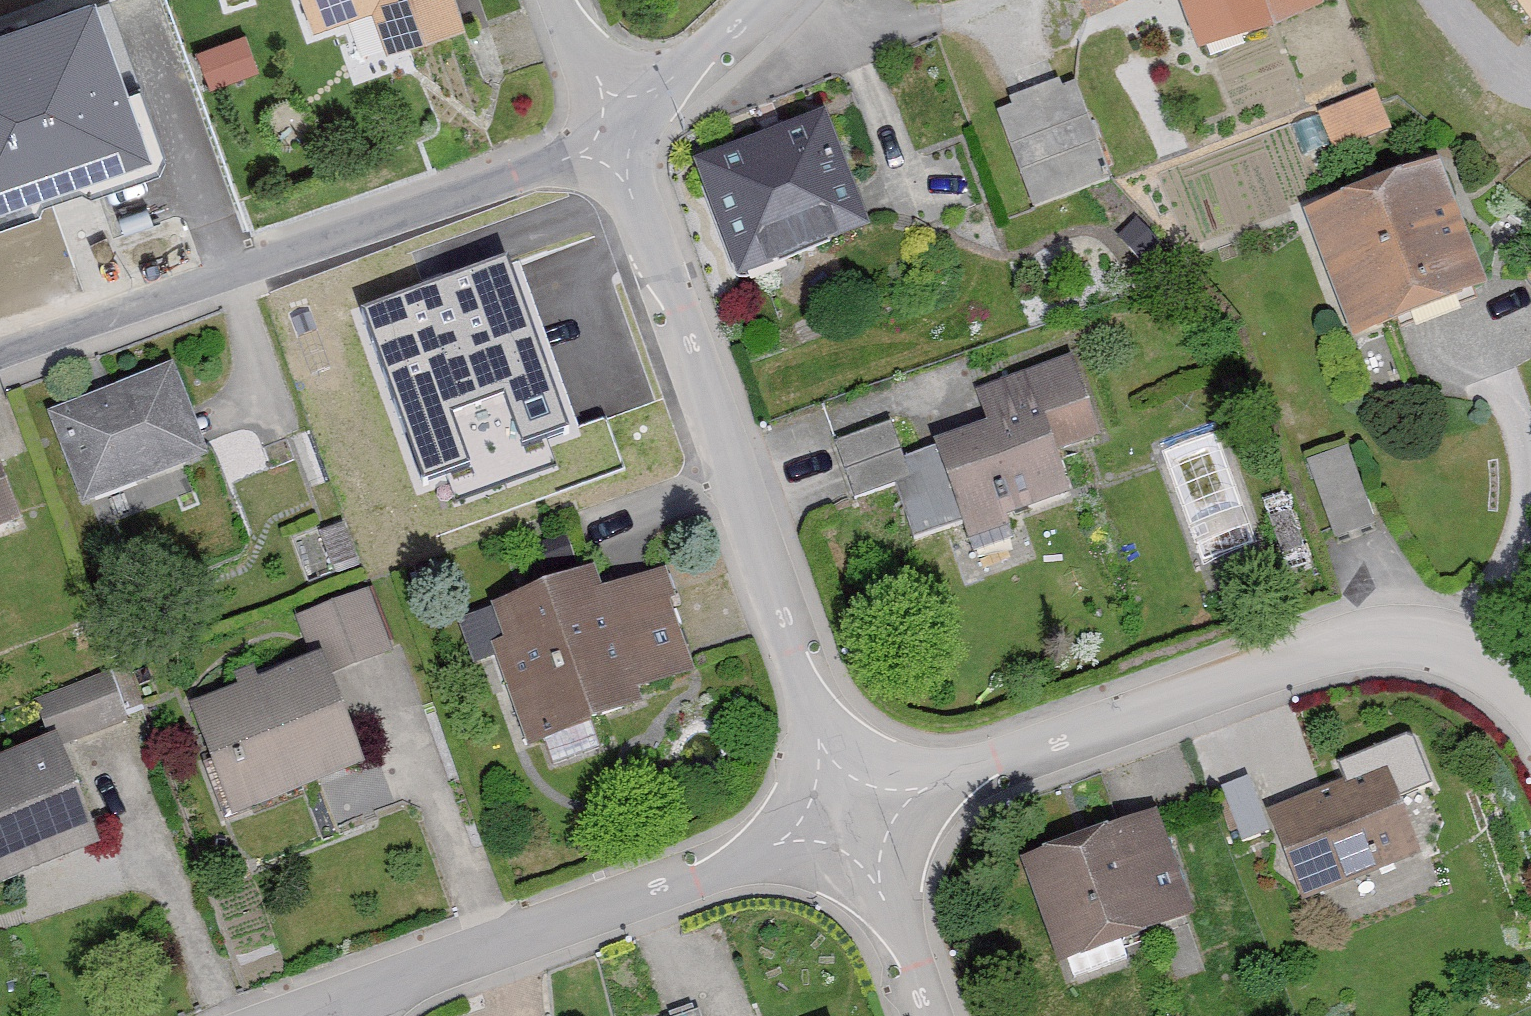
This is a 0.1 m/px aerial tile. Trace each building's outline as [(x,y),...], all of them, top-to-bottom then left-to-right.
[(443,0),(296,0),(309,40),(364,21),(380,66),(457,40),(443,0)] [(1078,16),(1118,0),(1071,0),(1078,16)] [(1195,45),(1311,0),(1177,0),(1195,45)] [(1530,44),(1530,0),(1500,0),(1530,44)] [(0,41),(0,216),(149,164),(94,8),(0,41)] [(255,83),(242,46),(193,63),(206,99),(255,83)] [(1105,190),(1069,95),(1057,100),(1054,93),(1007,110),(1010,118),(994,124),(1029,218),(1105,190)] [(1385,139),(1370,100),(1315,121),(1330,160),(1385,139)] [(856,241),(811,129),(687,179),(732,290),(856,241)] [(1474,303),(1425,177),(1300,225),(1349,351),(1474,303)] [(559,350),(516,243),(407,287),(449,394),(559,350)] [(1064,367),(970,401),(982,433),(930,452),(963,543),(1062,507),(1046,464),(1093,446),(1064,367)] [(203,466),(165,376),(47,426),(84,515),(203,466)] [(1349,436),(1307,451),(1338,533),(1379,518),(1349,436)] [(902,486),(886,437),(833,453),(849,503),(902,486)] [(0,509),(0,539),(10,535),(0,509)] [(349,562),(338,534),(317,543),(327,570),(349,562)] [(692,681),(659,581),(597,601),(592,585),(456,629),(470,671),(494,663),(523,750),(634,713),(630,701),(692,681)] [(360,599),(300,625),(326,683),(385,657),(360,599)] [(351,776),(311,669),(255,689),(249,673),(226,682),(232,699),(183,717),(223,824),(351,776)] [(103,683),(39,708),(57,754),(121,728),(103,683)] [(48,749),(0,767),(0,892),(89,860),(48,749)] [(1380,771),(1262,819),(1298,908),(1416,860),(1380,771)] [(1258,842),(1237,789),(1217,796),(1239,850),(1258,842)] [(1149,819),(1015,869),(1053,969),(1187,919),(1149,819)]
